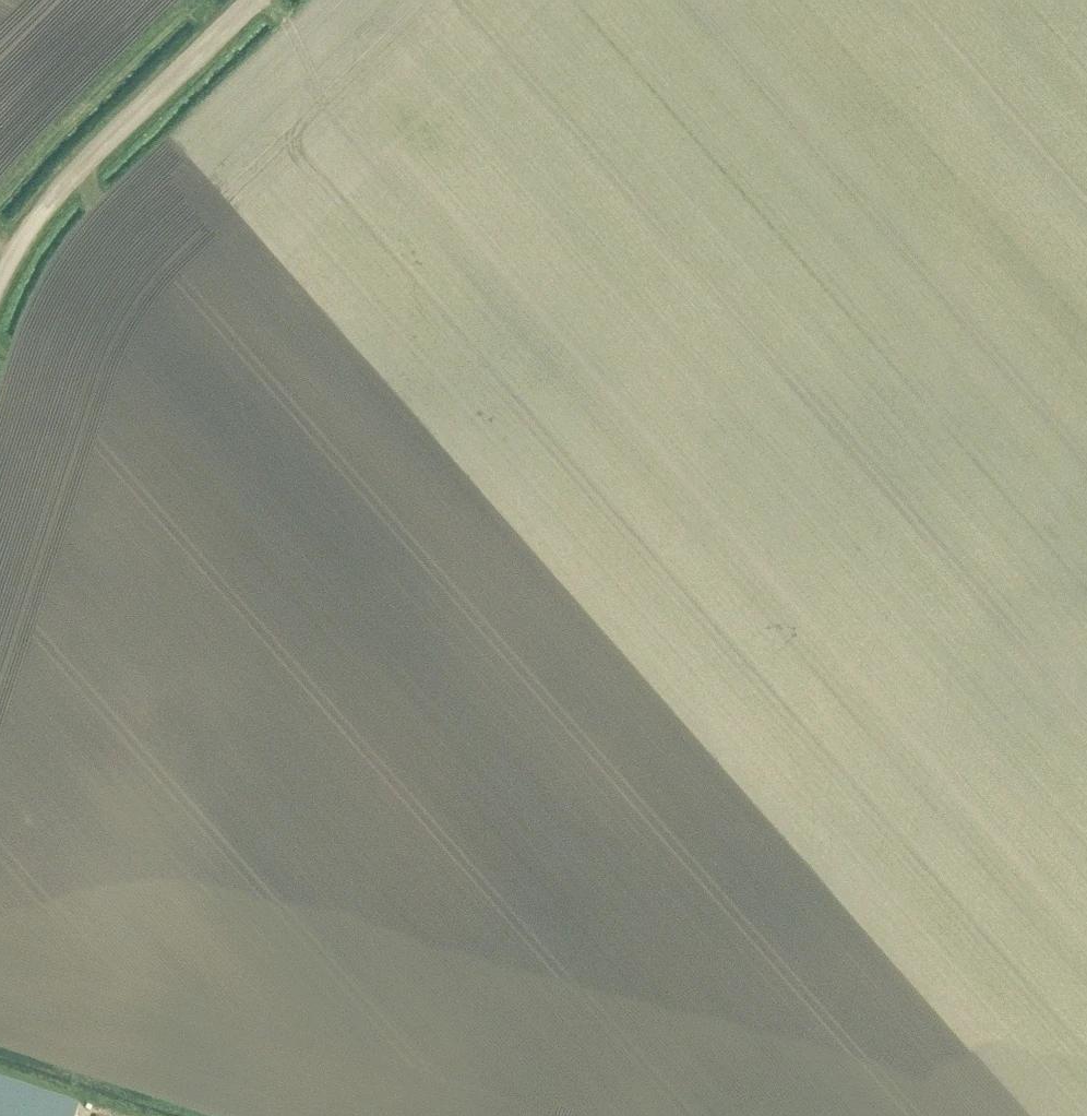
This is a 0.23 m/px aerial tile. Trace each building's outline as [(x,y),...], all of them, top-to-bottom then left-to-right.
[(79,1113),(0,1087),(0,1115),(78,1115),(79,1113)]
